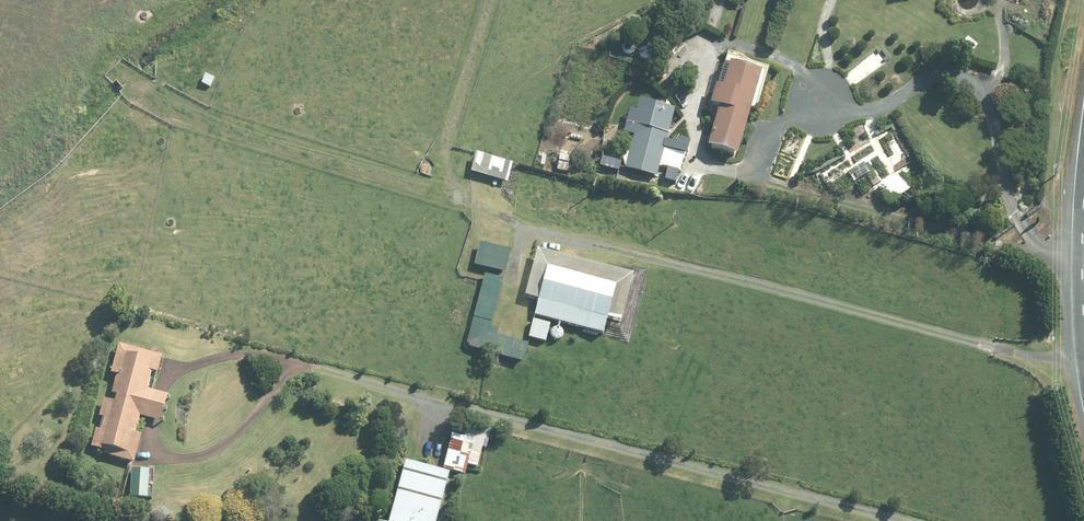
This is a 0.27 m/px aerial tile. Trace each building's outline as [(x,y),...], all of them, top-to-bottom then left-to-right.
[(848,68),(858,84),(894,61),(884,46),(848,68)] [(762,69),(726,60),(720,84),(716,82),(708,114),(717,116),(710,144),(740,152),(750,111),(756,113),(764,85),(758,84),(762,69)] [(657,177),(667,141),(670,132),(636,123),(623,168),(657,177)] [(667,141),(657,177),(678,183),(691,140),(675,135),(673,143),(667,141)] [(513,163),(476,152),(471,172),(508,183),(513,163)] [(844,174),(848,183),(869,172),(864,163),(844,174)] [(900,173),(878,186),(888,203),(910,189),(900,173)] [(480,243),(475,266),(505,273),(510,250),(480,243)] [(633,273),(540,248),(527,299),(539,302),(536,315),(604,333),(608,318),(621,321),(633,273)] [(502,278),(484,274),(465,348),(523,363),(528,344),(488,334),(502,278)] [(550,322),(533,318),(529,335),(546,340),(550,322)] [(169,421),(175,396),(148,389),(158,351),(113,339),(87,442),(131,454),(142,414),(169,421)] [(492,430),(455,421),(444,468),(466,474),(469,465),(476,467),(481,448),(487,450),(492,430)] [(405,460),(389,520),(437,520),(450,472),(405,460)]
